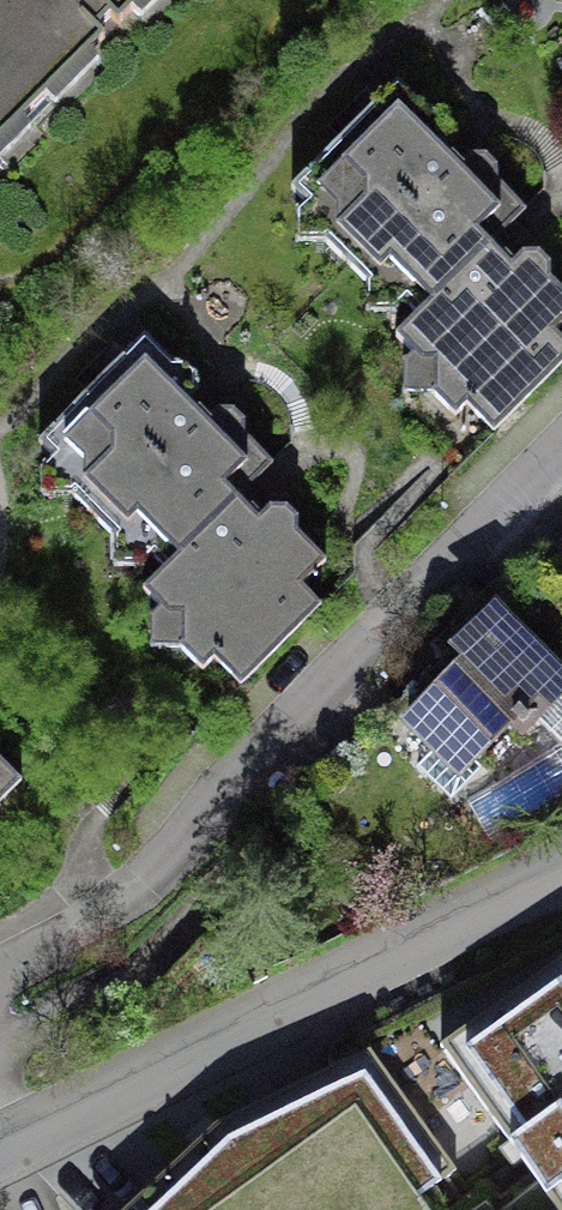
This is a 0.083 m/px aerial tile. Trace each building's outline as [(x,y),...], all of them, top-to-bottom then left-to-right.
[(143,0),(0,0),(0,144),(143,0)] [(396,86),(295,185),(308,199),(309,233),(342,229),(380,267),(382,295),(427,299),(492,236),(474,223),(501,201),(396,86)] [(406,386),(440,388),(458,410),(472,397),(495,421),(561,354),(561,333),(554,325),(561,316),(561,285),(552,275),(551,260),(540,247),(525,247),(514,258),(492,236),(427,299),(400,324),(419,345),(407,355),(406,386)] [(144,340),(43,439),(56,453),(57,487),(90,483),(129,521),(130,549),(175,553),(240,490),(222,477),(249,455),(144,340)] [(155,609),(154,640),(188,642),(206,664),(220,651),(243,675),(321,597),(302,579),(325,555),(300,529),(299,514),(288,501),(273,501),(262,512),(240,490),(175,553),(148,578),(167,599),(155,609)] [(492,587),(440,643),(453,655),(397,716),(474,788),(561,694),(561,652),(492,587)] [(368,713),(344,738),(396,787),(420,762),(368,713)] [(23,774),(0,752),(0,795),(23,774)] [(441,1045),(560,1209),(561,1209),(561,982),(551,966),(441,1045)] [(373,1057),(165,1209),(399,1209),(455,1168),(373,1057)]
